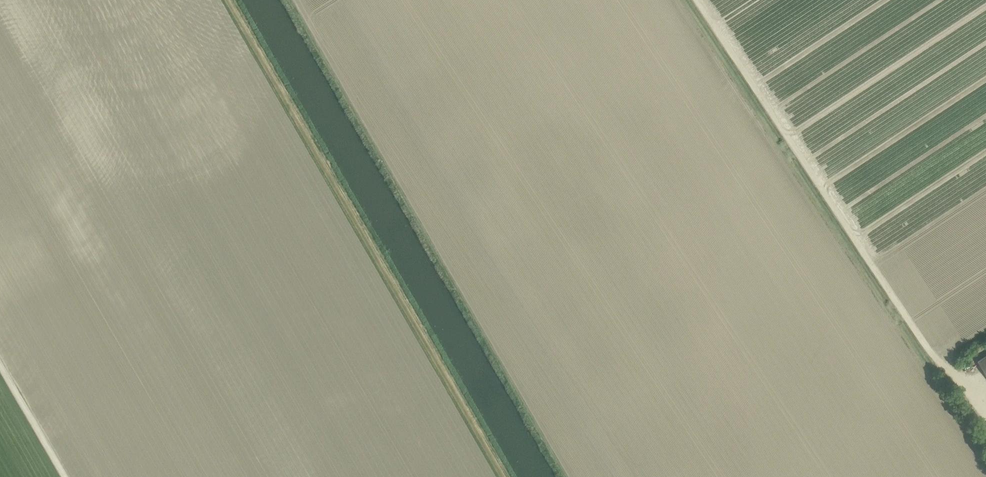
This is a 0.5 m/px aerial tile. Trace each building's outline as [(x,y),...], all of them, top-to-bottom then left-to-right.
[(978,361),(985,374),(985,356),(978,361)]
